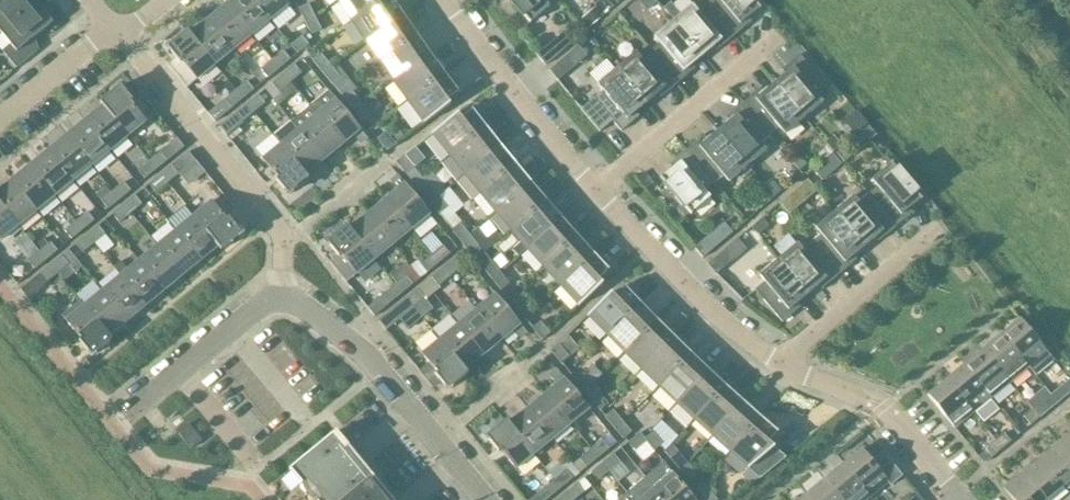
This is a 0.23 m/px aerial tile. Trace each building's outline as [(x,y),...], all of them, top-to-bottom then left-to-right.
[(1,33),(37,3),(34,0),(0,0),(0,32),(1,33)] [(252,35),(270,20),(253,0),(232,0),(226,5),(252,35)] [(270,20),(289,5),(285,0),(253,0),(270,20)] [(340,1),(353,21),(385,0),(341,0),(340,1)] [(393,0),(385,0),(353,21),(367,41),(404,16),(393,0)] [(530,23),(550,6),(544,0),(510,0),(530,23)] [(707,4),(734,36),(752,22),(748,18),(760,8),(753,0),(711,0),(707,4)] [(37,3),(1,33),(10,44),(2,51),(16,68),(37,52),(29,42),(53,22),(37,3)] [(305,22),(315,17),(309,4),(299,9),(305,22)] [(734,36),(707,4),(698,11),(692,5),(673,21),(703,56),(714,47),(717,51),(734,36)] [(208,20),(233,50),(252,35),(226,5),(208,20)] [(584,20),(590,28),(600,19),(594,11),(584,20)] [(418,35),(404,16),(367,41),(380,61),(418,35)] [(322,30),(315,17),(305,22),(312,35),(322,30)] [(233,50),(208,20),(190,34),(190,35),(215,65),(233,50)] [(659,43),(651,51),(678,84),(695,69),(692,65),(703,56),(673,21),(654,37),(659,43)] [(190,35),(190,34),(188,31),(167,48),(179,63),(181,61),(197,80),(215,65),(190,35)] [(566,31),(553,42),(562,52),(575,41),(566,31)] [(431,54),(418,35),(380,61),(394,81),(431,54)] [(291,45),(298,54),(309,45),(302,36),(291,45)] [(579,46),(566,57),(575,67),(588,56),(579,46)] [(284,51),(272,61),(279,69),(291,60),(284,51)] [(678,84),(651,51),(642,58),(636,52),(617,68),(647,103),(657,94),(661,98),(678,84)] [(322,73),(331,66),(322,54),(313,61),(322,73)] [(445,73),(431,54),(394,81),(409,100),(445,73)] [(785,74),(774,83),(804,118),(823,102),(818,96),(827,88),(800,55),(782,70),(785,74)] [(279,69),(272,61),(261,70),(268,78),(279,69)] [(295,65),(284,74),(291,83),(302,73),(295,65)] [(340,77),(331,66),(322,73),(332,84),(340,77)] [(647,103),(617,68),(598,84),(603,91),(581,110),(600,132),(613,121),(621,132),(639,116),(636,113),(647,103)] [(458,91),(445,73),(409,100),(426,123),(451,104),(447,100),(458,91)] [(291,83),(284,74),(272,84),(279,92),(291,83)] [(226,78),(220,83),(227,92),(233,88),(226,78)] [(237,90),(244,98),(254,90),(247,81),(237,90)] [(804,118),(774,83),(764,92),(760,89),(743,103),(771,136),(779,128),(785,135),(804,118)] [(100,103),(103,106),(103,105),(129,136),(146,121),(131,102),(133,101),(121,86),(100,103)] [(231,109),(244,98),(237,90),(224,100),(231,109)] [(329,91),(310,106),(342,145),(354,135),(360,143),(367,137),(329,91)] [(354,111),(362,104),(353,92),(344,99),(354,111)] [(258,95),(248,103),(255,112),(265,104),(258,95)] [(248,103),(219,128),(226,136),(255,112),(248,103)] [(771,136),(743,103),(726,118),(729,122),(718,131),(748,166),(767,150),(762,143),(771,136)] [(372,115),(362,104),(354,111),(363,122),(372,115)] [(103,105),(103,106),(85,120),(110,151),(129,136),(103,105)] [(310,106),(291,121),(324,160),(342,145),(310,106)] [(433,133),(451,155),(487,127),(473,110),(462,118),(458,114),(433,133)] [(110,151),(85,120),(67,135),(92,166),(110,151)] [(273,136),(280,145),(305,175),(306,175),(324,160),(291,121),(273,136)] [(451,155),(466,174),(501,146),(487,127),(451,155)] [(748,166),(718,131),(707,140),(704,136),(687,151),(714,183),(723,176),(729,182),(741,172),(748,166)] [(386,132),(377,139),(387,151),(396,145),(386,132)] [(92,166),(67,135),(48,150),(73,181),(92,166)] [(825,143),(833,153),(841,146),(833,136),(825,143)] [(178,138),(148,163),(155,171),(185,147),(178,138)] [(309,178),(306,175),(305,175),(280,145),(262,160),(278,178),(276,180),(288,195),(309,178)] [(466,174),(481,193),(516,164),(501,146),(466,174)] [(836,153),(844,162),(852,155),(845,146),(836,153)] [(73,181),(48,150),(30,165),(55,196),(73,181)] [(714,183),(687,151),(669,165),(673,169),(661,179),(691,214),(711,197),(705,191),(714,183)] [(159,176),(166,185),(196,160),(189,152),(159,176)] [(405,155),(396,162),(406,175),(415,168),(405,155)] [(792,161),(799,170),(807,164),(799,155),(792,161)] [(834,155),(826,162),(834,171),(842,164),(834,155)] [(155,171),(148,163),(138,171),(145,179),(155,171)] [(497,212),(531,183),(516,164),(481,193),(497,212)] [(877,187),(868,195),(896,227),(913,213),(910,209),(921,199),(892,164),(872,180),(877,187)] [(55,196),(30,165),(12,180),(37,211),(55,196)] [(748,166),(741,172),(745,176),(752,171),(748,166)] [(398,190),(386,199),(411,230),(430,214),(398,175),(396,175),(398,177),(391,182),(398,190)] [(156,193),(166,185),(159,176),(149,184),(156,193)] [(780,188),(771,177),(764,184),(772,194),(780,188)] [(18,226),(37,211),(12,180),(0,190),(0,204),(18,226)] [(113,192),(120,200),(131,191),(124,182),(113,192)] [(512,230),(547,201),(531,183),(497,212),(512,230)] [(430,204),(438,197),(429,185),(421,192),(430,204)] [(106,187),(97,195),(101,201),(112,193),(106,187)] [(108,209),(120,200),(113,192),(112,193),(101,201),(108,209)] [(801,204),(792,193),(781,203),(790,213),(801,204)] [(896,227),(868,195),(859,202),(854,196),(835,212),(864,247),(875,238),(879,242),(896,227)] [(124,205),(131,214),(142,204),(135,196),(124,205)] [(448,208),(438,197),(430,204),(439,215),(448,208)] [(411,230),(386,199),(368,214),(393,245),(411,230)] [(219,246),(218,247),(221,250),(242,233),(229,218),(227,220),(212,201),(194,216),(219,246)] [(528,248),(562,219),(547,201),(512,230),(522,241),(512,250),(518,257),(528,248)] [(1,241),(18,226),(0,204),(0,240),(1,241)] [(120,223),(131,214),(124,205),(113,214),(120,223)] [(76,222),(83,230),(95,221),(88,212),(76,222)] [(864,247),(835,212),(815,228),(821,235),(812,242),(839,275),(857,260),(854,256),(864,247)] [(393,245),(368,214),(350,229),(349,229),(374,260),(393,245)] [(175,231),(200,262),(218,247),(219,246),(194,216),(175,231)] [(771,225),(764,217),(754,226),(761,233),(771,225)] [(544,267),(578,236),(562,219),(528,248),(544,267)] [(72,239),(83,230),(76,222),(65,231),(72,239)] [(461,242),(470,235),(460,223),(452,230),(461,242)] [(724,223),(711,234),(720,244),(733,233),(724,223)] [(349,229),(350,229),(347,225),(327,242),(339,257),(331,264),(346,283),(356,275),(374,260),(349,229)] [(87,235),(94,244),(106,234),(99,226),(87,235)] [(200,262),(175,231),(157,246),(182,277),(200,262)] [(83,253),(94,244),(87,235),(76,245),(83,253)] [(479,246),(470,235),(461,242),(470,253),(479,246)] [(560,284),(594,254),(578,236),(544,267),(560,284)] [(44,239),(35,246),(40,252),(41,251),(48,245),(44,239)] [(738,239),(725,250),(734,260),(747,249),(738,239)] [(48,245),(41,251),(48,259),(58,251),(51,242),(48,245)] [(798,243),(778,259),(808,295),(819,285),(822,289),(839,275),(812,242),(803,250),(798,243)] [(28,261),(39,252),(32,243),(21,252),(28,261)] [(182,277),(157,246),(139,261),(164,292),(182,277)] [(443,246),(432,255),(439,264),(450,255),(443,246)] [(69,250),(62,256),(69,265),(76,272),(83,266),(69,250)] [(48,259),(41,251),(40,252),(39,252),(28,261),(35,270),(48,259)] [(609,270),(594,254),(560,284),(580,306),(603,284),(599,280),(609,270)] [(439,264),(432,255),(420,265),(427,273),(439,264)] [(52,264),(59,273),(67,282),(77,274),(76,272),(69,265),(62,256),(52,264)] [(808,295),(778,259),(759,276),(765,282),(755,290),(782,323),(801,308),(797,304),(808,295)] [(454,260),(443,269),(450,277),(461,268),(454,260)] [(164,292),(139,261),(128,270),(121,262),(113,267),(120,276),(145,307),(164,292)] [(492,280),(501,273),(491,261),(483,268),(492,280)] [(47,283),(59,273),(52,264),(39,275),(47,283)] [(450,277),(443,269),(432,278),(439,287),(439,286),(448,279),(450,277)] [(510,284),(501,273),(492,280),(501,291),(510,284)] [(102,291),(127,322),(145,307),(120,276),(102,291)] [(406,276),(394,286),(401,294),(413,284),(406,276)] [(401,294),(394,286),(382,296),(389,304),(401,294)] [(589,315),(609,335),(641,303),(626,288),(616,297),(611,293),(589,315)] [(406,299),(413,308),(425,298),(418,290),(406,299)] [(127,322),(102,291),(84,306),(109,336),(127,322)] [(495,294),(476,310),(501,340),(513,331),(520,338),(526,333),(527,335),(528,334),(495,294)] [(386,330),(413,308),(406,299),(379,322),(386,330)] [(522,299),(513,306),(523,318),(532,311),(522,299)] [(112,339),(109,336),(84,306),(80,301),(62,315),(81,339),(79,341),(92,356),(112,339)] [(373,303),(367,308),(374,317),(380,312),(373,303)] [(626,352),(658,321),(641,303),(609,335),(626,352)] [(501,340),(476,310),(458,325),(483,355),(501,340)] [(1002,335),(1029,368),(1036,376),(1054,361),(1021,320),(1002,335)] [(643,369),(675,337),(658,321),(626,352),(643,369)] [(541,322),(532,329),(542,341),(550,333),(541,322)] [(483,355),(458,325),(440,340),(465,370),(483,355)] [(1002,335),(983,350),(1010,383),(1029,368),(1002,335)] [(660,386),(691,354),(675,337),(643,369),(660,386)] [(422,354),(430,365),(420,373),(433,389),(441,382),(448,390),(468,373),(465,370),(440,340),(422,354)] [(551,352),(561,364),(570,357),(559,344),(551,352)] [(992,398),(1010,383),(983,350),(965,365),(992,398)] [(678,403),(709,370),(691,354),(660,386),(678,403)] [(965,365),(947,380),(973,413),(992,398),(965,365)] [(591,368),(584,374),(592,384),(600,378),(591,368)] [(546,394),(571,425),(590,409),(557,369),(556,370),(557,371),(551,376),(557,384),(546,394)] [(696,419),(726,386),(709,370),(678,403),(696,419)] [(584,392),(593,385),(592,384),(584,374),(575,381),(584,392)] [(973,413),(947,380),(928,396),(954,428),(973,413)] [(1069,394),(1069,380),(1061,387),(1068,395),(1069,394)] [(602,396),(593,385),(584,392),(594,404),(602,396)] [(713,436),(744,402),(726,386),(696,419),(713,436)] [(546,394),(527,409),(552,440),(571,425),(546,394)] [(1053,408),(1058,403),(1051,394),(1045,399),(1053,408)] [(732,452),(761,418),(744,402),(713,436),(732,452)] [(1032,410),(1039,419),(1048,412),(1041,403),(1032,410)] [(527,409),(510,424),(509,424),(534,455),(552,440),(527,409)] [(605,417),(614,428),(623,421),(613,410),(605,417)] [(1031,425),(1039,419),(1032,410),(1024,417),(1031,425)] [(761,418),(732,452),(761,477),(786,457),(775,448),(774,447),(769,443),(778,432),(761,418)] [(509,424),(510,424),(507,420),(486,437),(499,452),(501,451),(516,469),(534,455),(509,424)] [(623,421),(614,428),(623,440),(632,433),(623,421)] [(662,422),(652,431),(653,432),(663,444),(661,446),(665,451),(678,437),(662,422)] [(188,424),(178,433),(191,449),(201,441),(188,424)] [(336,432),(289,470),(314,499),(392,499),(336,432)] [(645,438),(647,441),(655,451),(661,446),(663,444),(653,432),(645,438)] [(635,451),(647,441),(645,438),(640,433),(628,443),(635,451)] [(1004,433),(996,440),(1003,449),(1011,442),(1004,433)] [(1059,443),(1069,456),(1069,434),(1059,443)] [(1003,449),(996,440),(987,447),(994,456),(1003,449)] [(591,450),(598,458),(610,449),(603,441),(591,450)] [(1059,443),(1041,458),(1064,486),(1069,481),(1069,456),(1059,443)] [(883,452),(872,461),(862,449),(843,465),(870,497),(888,483),(891,486),(903,476),(883,452)] [(587,468),(598,458),(591,450),(580,459),(587,468)] [(670,459),(680,471),(688,464),(679,452),(670,459)] [(614,454),(603,463),(610,472),(621,463),(614,454)] [(1041,458),(1022,473),(1044,499),(1046,499),(1064,486),(1041,458)] [(663,499),(695,499),(664,462),(645,478),(663,499)] [(610,472),(603,463),(591,473),(598,481),(610,472)] [(688,464),(680,471),(689,482),(697,475),(688,464)] [(842,499),(867,499),(870,497),(843,465),(825,480),(842,499)] [(566,470),(554,480),(561,489),(573,479),(566,470)] [(1022,473),(1003,488),(1013,499),(1044,499),(1022,473)] [(645,478),(627,493),(633,499),(663,499),(645,478)] [(561,489),(554,480),(542,490),(549,499),(561,489)] [(825,480),(807,495),(811,499),(842,499),(825,480)] [(696,490),(704,499),(718,499),(704,483),(696,490)] [(565,494),(570,499),(575,499),(584,493),(577,484),(565,494)]
